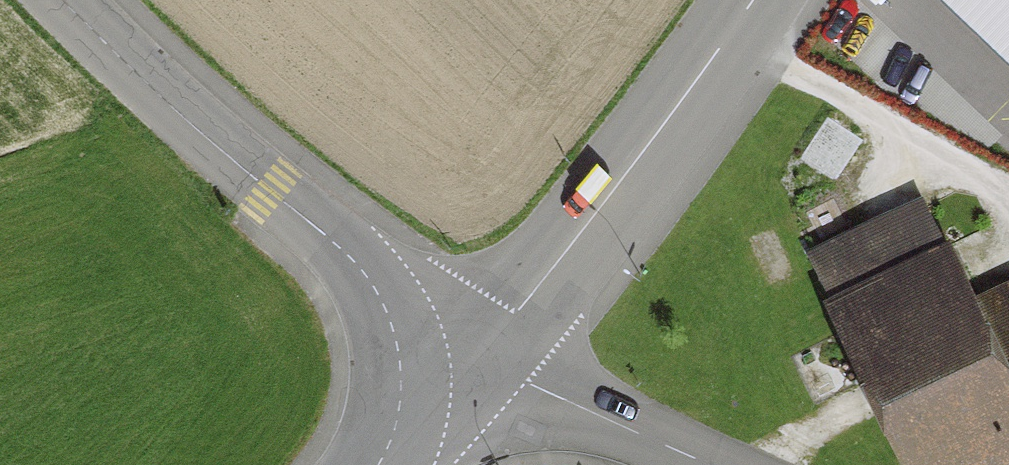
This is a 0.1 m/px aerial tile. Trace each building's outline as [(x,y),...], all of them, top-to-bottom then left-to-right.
[(1008,55),(1008,0),(951,0),(1008,55)] [(938,249),(830,301),(908,464),(917,464),(1008,421),(1008,285),(966,306),(938,249)]
